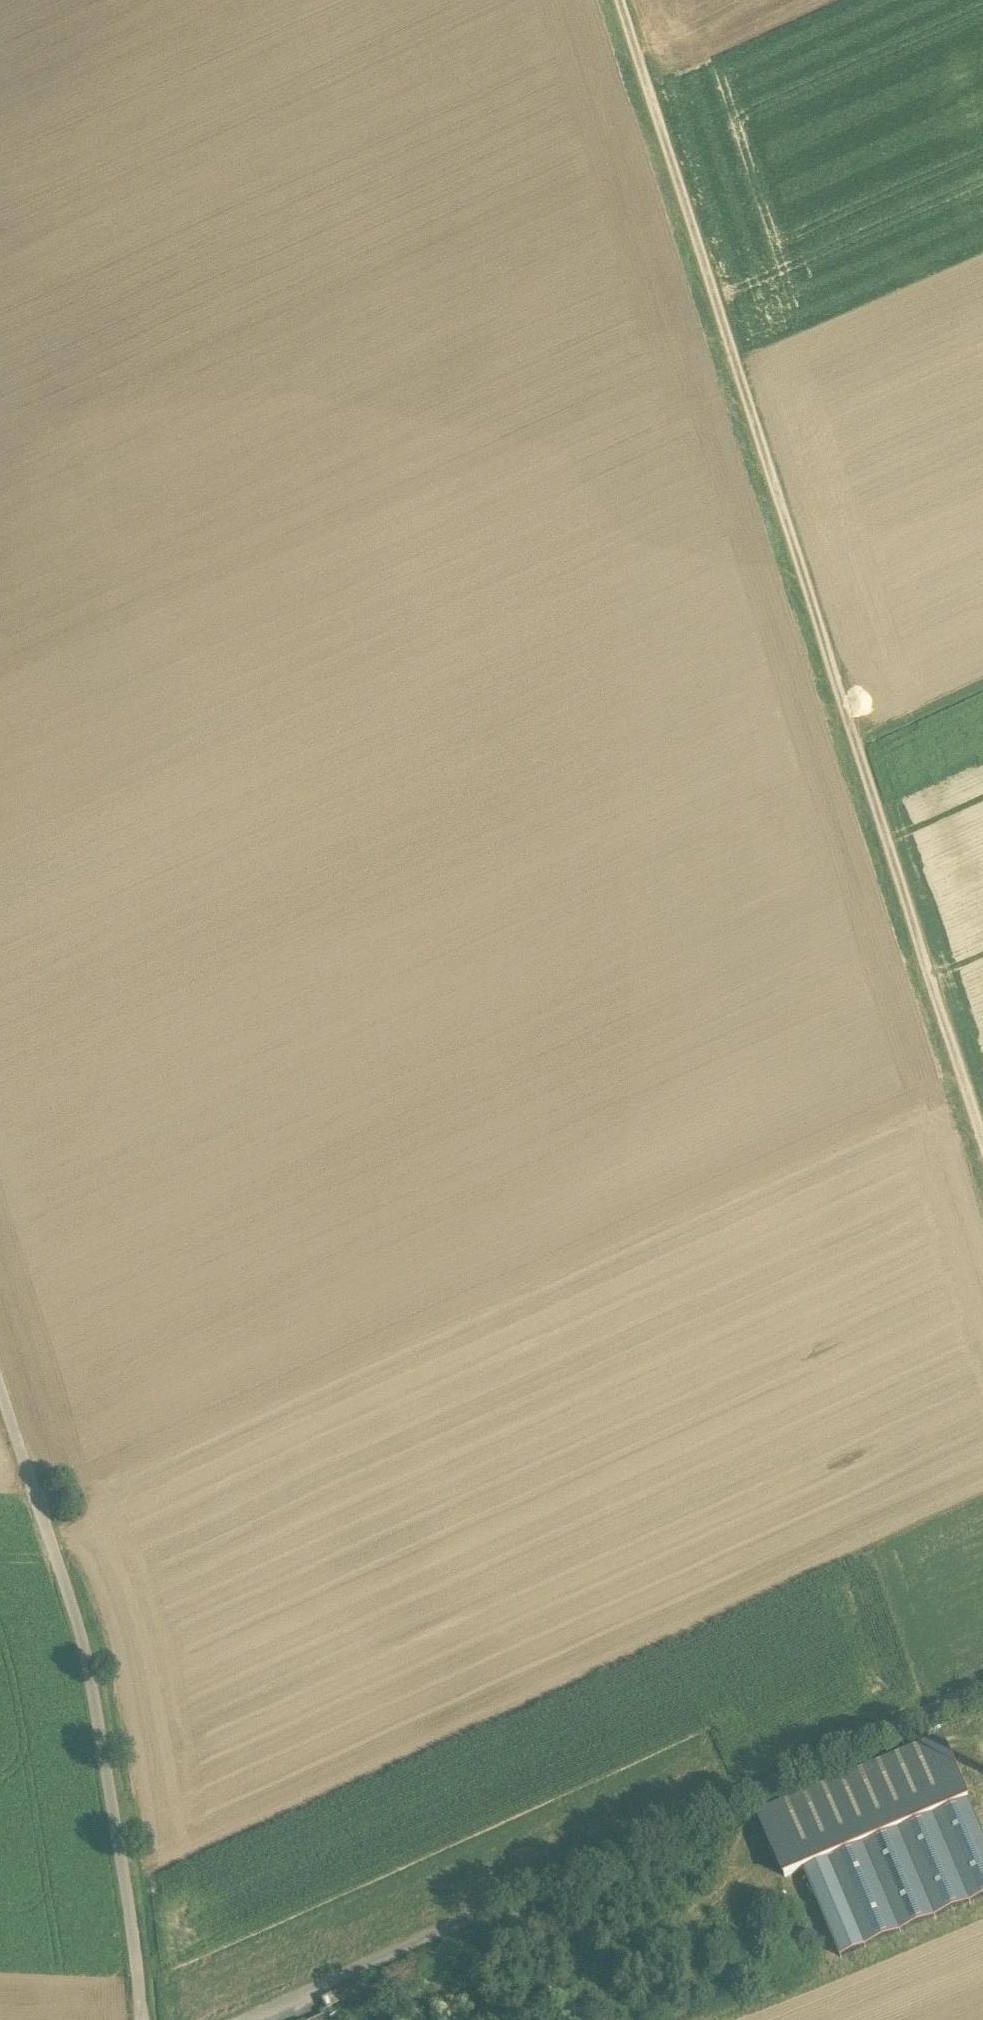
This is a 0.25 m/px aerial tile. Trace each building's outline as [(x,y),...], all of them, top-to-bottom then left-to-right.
[(806,1866),(972,1799),(946,1735),(756,1812),(782,1876),(806,1866)] [(806,1866),(841,1953),(982,1895),(982,1826),(978,1813),(972,1799),(806,1866)] [(334,1995),(321,2001),(325,2011),(338,2004),(334,1995)]
